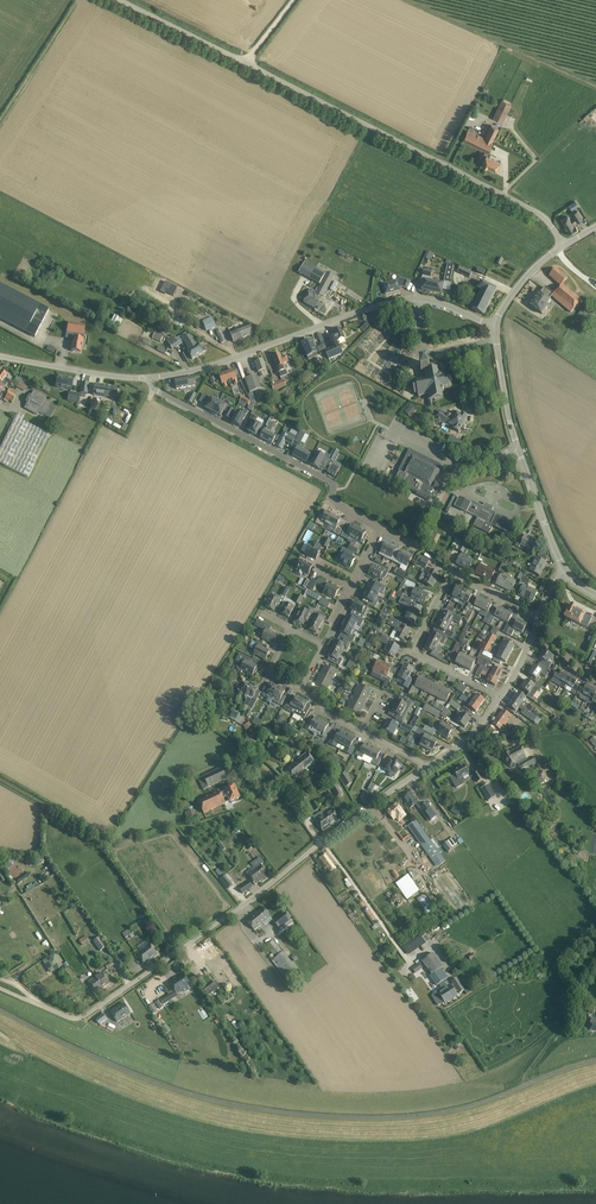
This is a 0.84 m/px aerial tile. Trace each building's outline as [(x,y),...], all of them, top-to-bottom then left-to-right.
[(512,105),(501,100),(493,118),(503,123),(512,105)] [(491,125),(485,138),(493,142),(499,129),(491,125)] [(493,142),(485,138),(468,129),(463,141),(485,152),(484,155),(486,156),(482,164),(488,167),(488,168),(495,171),(496,171),(498,167),(500,162),(490,157),(491,154),(488,153),(494,142),(493,142)] [(583,219),(577,211),(572,214),(576,220),(573,222),(572,223),(568,217),(562,220),(568,230),(567,231),(570,235),(578,230),(575,224),(578,222),(583,219)] [(575,261),(570,267),(580,276),(585,271),(575,261)] [(299,272),(310,278),(315,267),(305,262),(299,272)] [(315,267),(310,278),(320,283),(326,273),(315,267)] [(470,276),(472,272),(460,267),(457,272),(465,275),(466,274),(470,276)] [(450,283),(452,271),(446,270),(443,284),(430,281),(433,269),(428,268),(427,271),(424,270),(422,280),(423,280),(423,284),(420,284),(420,287),(422,288),(421,290),(441,294),(442,289),(450,291),(452,283),(450,283)] [(569,278),(557,268),(551,276),(563,285),(555,293),(547,287),(542,293),(541,293),(532,305),(544,314),(549,307),(547,305),(550,300),(553,296),(572,312),(583,301),(564,284),(569,278)] [(327,272),(327,273),(321,284),(322,284),(316,295),(321,298),(320,300),(319,301),(320,302),(317,309),(326,314),(332,303),(323,298),(334,276),(327,272)] [(400,290),(397,280),(383,284),(386,294),(400,290)] [(166,281),(160,292),(165,294),(166,292),(174,296),(178,288),(166,281)] [(477,288),(481,291),(481,290),(493,296),(496,289),(481,281),(477,288)] [(0,284),(0,319),(35,337),(49,310),(0,284)] [(305,302),(317,309),(320,302),(319,301),(320,300),(321,298),(316,295),(322,284),(321,284),(317,292),(311,289),(305,302)] [(484,315),(493,296),(481,290),(481,291),(477,300),(472,298),(469,304),(474,306),(472,309),(484,315)] [(587,306),(586,307),(585,307),(577,316),(588,326),(595,319),(594,318),(595,316),(587,306)] [(216,328),(212,317),(202,321),(207,332),(216,328)] [(370,320),(364,325),(367,328),(372,322),(370,320)] [(68,322),(66,333),(65,338),(71,339),(71,338),(73,338),(71,350),(72,351),(74,352),(75,351),(80,352),(82,345),(83,339),(85,325),(68,322)] [(254,335),(251,326),(237,331),(235,326),(229,329),(235,342),(254,335)] [(345,338),(341,329),(333,333),(333,334),(328,336),(330,343),(331,343),(332,347),(325,350),(329,360),(343,354),(339,344),(339,345),(338,341),(345,338)] [(164,334),(156,330),(152,339),(161,342),(164,334)] [(226,342),(221,330),(216,331),(221,344),(226,342)] [(190,350),(198,345),(192,335),(189,337),(186,333),(175,339),(174,336),(167,340),(172,350),(185,342),(190,350)] [(317,352),(313,341),(307,343),(307,342),(302,344),(308,357),(312,355),(317,352)] [(198,345),(190,350),(188,351),(193,359),(205,353),(204,352),(206,351),(206,350),(205,348),(203,347),(202,348),(200,344),(198,345)] [(55,353),(57,348),(50,345),(47,349),(55,353)] [(325,353),(322,345),(317,347),(320,355),(325,353)] [(286,355),(282,357),(281,354),(273,356),(276,364),(275,364),(278,373),(286,370),(284,363),(289,362),(286,355)] [(267,370),(263,360),(255,363),(259,372),(260,372),(261,377),(265,375),(263,371),(267,370)] [(429,407),(437,412),(439,409),(433,406),(432,400),(443,398),(442,392),(445,389),(445,388),(449,387),(451,385),(452,383),(451,380),(449,378),(447,378),(444,378),(443,375),(445,374),(443,366),(443,364),(437,365),(436,363),(427,364),(427,363),(420,365),(421,372),(422,372),(422,373),(420,375),(421,376),(423,378),(417,379),(417,378),(417,377),(416,377),(415,377),(414,378),(414,379),(415,382),(412,383),(414,394),(418,394),(418,396),(427,395),(428,401),(429,407)] [(227,373),(230,381),(234,380),(235,384),(238,383),(237,379),(238,379),(235,370),(227,373)] [(226,382),(230,381),(227,373),(220,375),(222,384),(223,384),(224,388),(228,386),(226,382)] [(262,389),(257,375),(245,379),(250,393),(262,389)] [(71,390),(73,380),(57,376),(55,386),(71,390)] [(195,386),(193,377),(175,380),(176,390),(195,386)] [(286,386),(284,379),(275,382),(276,383),(272,385),(274,391),(286,386)] [(29,385),(20,380),(17,386),(26,390),(29,385)] [(87,394),(89,383),(82,382),(80,393),(87,394)] [(118,388),(95,384),(94,395),(117,398),(118,388)] [(46,397),(33,391),(31,396),(29,395),(26,402),(27,403),(25,408),(37,415),(39,412),(50,418),(56,406),(45,400),(46,397)] [(16,396),(9,392),(3,400),(7,403),(9,401),(12,403),(16,396)] [(78,394),(69,392),(67,400),(77,402),(78,394)] [(213,414),(219,402),(212,398),(211,399),(207,396),(203,394),(199,402),(203,404),(205,401),(209,403),(206,409),(210,411),(209,412),(213,414)] [(226,406),(219,402),(213,414),(216,415),(217,414),(221,416),(224,411),(227,412),(226,416),(230,418),(234,410),(230,408),(229,408),(226,406)] [(410,406),(404,412),(408,416),(413,411),(413,412),(415,410),(410,406)] [(242,414),(237,412),(231,423),(240,427),(248,411),(244,409),(242,414)] [(439,409),(437,412),(439,413),(435,420),(440,424),(441,423),(458,433),(461,428),(464,431),(469,423),(465,421),(467,418),(461,415),(461,416),(453,411),(450,415),(439,409)] [(17,413),(0,445),(0,463),(28,477),(49,434),(22,420),(24,417),(17,413)] [(252,415),(248,422),(252,424),(249,431),(249,432),(256,436),(262,425),(256,422),(258,418),(252,415)] [(270,419),(266,426),(267,427),(266,429),(265,428),(260,438),(272,444),(276,436),(270,433),(275,424),(269,421),(270,419)] [(285,430),(277,446),(282,448),(285,441),(292,445),(296,436),(285,430)] [(463,442),(456,439),(453,445),(459,449),(463,442)] [(311,454),(297,446),(293,455),(306,462),(311,454)] [(327,473),(335,477),(340,468),(333,464),(339,452),(334,449),(330,456),(325,465),(324,468),(329,470),(327,473)] [(409,450),(399,470),(394,480),(417,492),(417,493),(426,498),(428,495),(433,497),(436,491),(439,493),(443,486),(434,481),(435,479),(432,477),(434,473),(437,475),(441,466),(409,450)] [(330,456),(326,453),(324,456),(317,452),(311,464),(318,468),(321,463),(325,465),(330,456)] [(468,502),(459,498),(455,506),(466,512),(477,518),(473,526),(489,534),(492,527),(491,527),(492,526),(496,527),(504,531),(504,532),(508,534),(513,524),(507,521),(508,519),(492,511),(493,507),(485,503),(483,506),(471,500),(468,502)] [(328,526),(334,515),(327,512),(323,518),(320,516),(315,523),(322,527),(324,524),(328,526)] [(341,519),(334,515),(328,526),(333,528),(331,531),(338,535),(342,527),(338,525),(341,519)] [(350,537),(354,539),(360,528),(356,526),(355,527),(352,525),(349,531),(345,529),(341,536),(348,540),(350,537)] [(360,528),(354,539),(361,543),(363,544),(366,539),(363,538),(366,532),(363,531),(363,530),(360,528)] [(538,542),(525,535),(522,541),(519,540),(515,546),(519,548),(521,545),(530,549),(531,548),(534,550),(538,542)] [(331,541),(327,538),(323,546),(327,548),(331,541)] [(470,545),(456,538),(452,545),(456,547),(456,549),(458,550),(466,554),(470,545)] [(321,546),(313,542),(311,546),(310,545),(308,549),(307,549),(305,553),(306,553),(305,554),(316,560),(321,551),(319,550),(321,546)] [(379,554),(385,557),(391,545),(385,542),(379,554)] [(391,545),(385,557),(393,562),(398,551),(395,549),(396,548),(396,549),(396,548),(391,545)] [(359,550),(350,546),(348,550),(356,554),(359,550)] [(352,553),(343,549),(340,556),(343,557),(340,563),(350,568),(355,559),(350,556),(352,553)] [(398,551),(393,562),(401,566),(402,564),(407,554),(401,551),(402,551),(401,552),(398,551)] [(546,558),(544,553),(538,555),(539,557),(538,558),(536,558),(532,567),(533,568),(531,572),(539,576),(546,562),(544,561),(546,558)] [(408,555),(407,554),(402,564),(407,567),(413,557),(411,556),(408,555)] [(473,561),(461,555),(456,563),(469,570),(473,561)] [(422,560),(419,564),(426,567),(430,560),(423,557),(422,560)] [(312,567),(299,559),(296,564),(299,566),(297,570),(298,570),(296,573),(301,576),(303,573),(308,575),(312,567)] [(482,562),(478,560),(474,568),(477,570),(476,573),(490,581),(494,572),(481,565),(482,562)] [(507,566),(502,563),(499,571),(504,573),(507,566)] [(381,571),(373,567),(369,574),(379,579),(380,579),(383,581),(384,578),(385,579),(389,571),(382,568),(381,571)] [(439,574),(427,568),(424,573),(427,575),(424,582),(433,587),(439,574)] [(516,583),(501,575),(496,584),(511,592),(516,583)] [(318,582),(312,579),(308,588),(313,590),(318,582)] [(367,590),(377,596),(380,592),(383,593),(386,587),(379,583),(377,586),(371,583),(367,590)] [(339,589),(329,584),(324,593),(334,599),(339,589)] [(537,592),(523,585),(519,595),(533,602),(537,592)] [(460,600),(465,591),(457,587),(453,596),(453,597),(451,600),(454,601),(456,598),(460,600)] [(396,595),(401,598),(412,604),(409,602),(411,599),(416,601),(423,605),(426,600),(427,600),(428,600),(429,598),(429,597),(428,596),(429,595),(415,588),(411,597),(398,591),(397,593),(396,595)] [(376,599),(377,596),(367,590),(363,598),(369,601),(368,604),(375,608),(379,601),(376,599)] [(465,591),(460,600),(459,602),(463,604),(461,609),(467,612),(469,609),(471,605),(468,603),(472,595),(465,591)] [(305,593),(303,592),(302,594),(300,594),(300,595),(299,595),(295,603),(299,605),(305,593)] [(281,597),(277,595),(274,601),(270,599),(266,607),(274,611),(281,597)] [(412,604),(401,598),(398,603),(408,608),(410,603),(412,604)] [(481,609),(485,601),(478,598),(474,606),(472,609),(479,613),(481,609)] [(330,604),(322,599),(320,604),(328,608),(330,604)] [(356,615),(363,619),(368,609),(355,601),(354,604),(353,603),(350,608),(351,609),(358,612),(356,615)] [(487,624),(491,616),(487,615),(492,605),(485,601),(481,609),(479,613),(479,614),(485,617),(483,622),(487,624)] [(286,605),(283,603),(279,609),(283,611),(281,614),(289,618),(294,608),(286,604),(286,605)] [(576,607),(573,605),(572,607),(571,607),(567,613),(565,618),(572,622),(571,623),(574,625),(575,623),(580,625),(587,628),(592,618),(585,615),(576,610),(576,609),(575,609),(576,607)] [(308,623),(311,619),(312,617),(315,611),(315,610),(309,607),(307,611),(302,609),(295,621),(303,625),(305,622),(308,623)] [(420,612),(410,607),(405,618),(414,623),(420,612)] [(495,616),(501,620),(505,612),(499,608),(495,616)] [(469,609),(467,612),(464,618),(467,623),(473,611),(469,609)] [(315,611),(312,617),(311,619),(314,620),(309,630),(317,634),(324,619),(316,615),(318,612),(315,611)] [(440,620),(449,625),(451,620),(459,624),(462,618),(453,613),(452,617),(443,612),(440,620)] [(512,615),(505,612),(501,620),(508,623),(512,615)] [(400,621),(392,616),(391,616),(387,614),(385,619),(389,621),(387,624),(399,630),(395,636),(405,641),(410,630),(400,625),(399,624),(400,621)] [(344,624),(354,629),(356,625),(361,627),(364,620),(363,620),(363,619),(356,615),(356,616),(354,615),(357,617),(355,620),(348,616),(344,624)] [(443,635),(447,637),(452,639),(454,633),(447,630),(449,625),(440,620),(436,627),(444,632),(443,635)] [(514,620),(511,626),(508,630),(513,633),(515,629),(522,633),(526,625),(517,621),(517,622),(514,620)] [(352,634),(354,629),(344,624),(340,632),(347,636),(346,639),(353,643),(356,636),(352,634)] [(271,628),(265,625),(260,634),(263,636),(262,639),(274,645),(278,636),(269,632),(271,628)] [(383,634),(379,633),(377,636),(381,638),(387,642),(389,638),(383,634)] [(444,643),(447,637),(443,635),(441,634),(439,637),(433,634),(429,641),(438,646),(440,642),(444,643)] [(488,639),(486,642),(491,645),(496,637),(490,634),(488,637),(486,636),(485,638),(488,639)] [(504,644),(501,650),(510,655),(514,647),(510,645),(512,641),(505,637),(502,643),(504,644)] [(468,643),(463,640),(460,647),(464,649),(465,646),(467,646),(468,643)] [(263,644),(257,641),(252,650),(256,652),(254,655),(266,660),(270,652),(261,648),(263,644)] [(332,649),(342,654),(344,649),(347,651),(351,644),(344,641),(342,645),(335,641),(333,645),(334,645),(332,649)] [(438,646),(429,641),(425,649),(434,653),(438,655),(442,648),(438,646)] [(399,647),(389,642),(384,653),(394,658),(399,647)] [(491,645),(486,642),(479,656),(484,659),(489,661),(492,663),(492,661),(491,661),(494,656),(487,652),(491,645)] [(342,654),(332,649),(330,652),(329,652),(327,656),(335,660),(333,663),(339,666),(343,660),(339,658),(342,654)] [(506,662),(510,655),(501,650),(498,656),(496,655),(493,660),(500,664),(502,660),(506,662)] [(554,656),(543,650),(539,658),(543,660),(541,663),(549,668),(551,664),(548,662),(549,659),(552,660),(554,656)] [(375,654),(370,651),(370,652),(369,652),(368,655),(367,658),(371,660),(372,657),(373,658),(375,654)] [(456,663),(463,667),(468,658),(464,656),(466,653),(463,651),(462,655),(461,654),(456,663)] [(586,662),(591,665),(594,657),(593,657),(595,653),(591,651),(586,662)] [(251,659),(244,656),(239,666),(238,665),(237,666),(237,668),(237,670),(239,671),(241,672),(242,672),(243,671),(253,676),(255,672),(256,673),(258,668),(249,663),(251,659)] [(471,660),(468,658),(463,667),(471,671),(475,662),(474,661),(476,658),(473,657),(471,660)] [(386,665),(378,661),(373,671),(383,676),(382,678),(386,681),(382,688),(386,690),(390,682),(394,675),(389,672),(392,667),(387,664),(386,665)] [(559,667),(554,664),(551,670),(556,673),(559,667)] [(326,665),(323,672),(334,677),(336,674),(338,675),(339,672),(326,665)] [(413,669),(404,665),(398,678),(403,680),(401,685),(407,688),(412,680),(408,678),(413,669)] [(481,666),(479,668),(483,671),(487,673),(499,679),(503,672),(494,668),(493,670),(490,669),(488,669),(485,667),(481,665),(481,666)] [(551,670),(545,666),(543,669),(541,671),(535,667),(532,670),(531,670),(530,670),(529,672),(529,673),(530,673),(529,674),(536,679),(540,673),(546,678),(549,673),(551,670)] [(562,683),(568,673),(562,670),(560,673),(557,671),(551,680),(560,686),(562,683)] [(323,672),(319,678),(333,685),(334,682),(332,681),(334,677),(323,672)] [(486,676),(489,678),(487,682),(495,686),(499,679),(487,673),(486,676)] [(567,686),(573,676),(568,673),(562,683),(567,686)] [(578,680),(573,676),(567,686),(572,689),(571,692),(574,694),(580,685),(576,683),(578,680)] [(414,687),(422,691),(427,681),(419,677),(414,687)] [(332,687),(333,685),(319,678),(316,684),(328,690),(330,686),(332,687)] [(435,685),(427,681),(422,691),(430,695),(435,685)] [(534,686),(527,681),(525,684),(524,683),(523,684),(521,686),(521,687),(522,688),(529,693),(529,694),(533,697),(538,691),(539,692),(542,687),(536,683),(534,686)] [(467,688),(460,683),(456,689),(463,694),(467,688)] [(258,690),(246,684),(242,692),(253,699),(258,690)] [(356,687),(355,689),(368,696),(372,690),(360,684),(358,688),(356,687)] [(277,691),(279,688),(272,685),(269,691),(266,689),(263,696),(268,699),(267,701),(267,702),(269,704),(271,703),(272,701),(273,698),(274,698),(277,691)] [(435,685),(430,695),(438,699),(443,688),(435,685)] [(581,694),(586,698),(592,688),(587,685),(584,689),(581,686),(576,694),(580,696),(581,694)] [(415,688),(410,686),(406,693),(412,696),(415,688)] [(285,691),(279,688),(277,691),(274,698),(273,698),(272,701),(282,706),(285,699),(282,697),(285,691)] [(443,688),(438,699),(446,702),(451,692),(443,688)] [(591,701),(595,693),(595,691),(592,688),(586,698),(591,701)] [(365,702),(368,696),(355,689),(354,692),(356,693),(354,697),(365,702)] [(467,697),(473,701),(480,706),(484,700),(475,693),(473,696),(470,694),(467,697)] [(533,714),(536,709),(529,703),(528,706),(523,702),(526,698),(518,693),(513,700),(533,714)] [(468,698),(462,694),(459,699),(462,701),(463,700),(465,702),(468,698)] [(295,714),(302,699),(296,696),(293,702),(289,700),(284,709),(295,714)] [(362,708),(365,702),(354,697),(352,700),(350,699),(349,702),(362,708)] [(257,702),(252,699),(248,707),(253,709),(257,702)] [(308,703),(302,699),(295,714),(305,719),(309,710),(305,709),(308,703)] [(394,706),(408,712),(412,703),(406,700),(404,703),(397,700),(394,706)] [(460,707),(452,700),(449,704),(457,711),(460,707)] [(534,715),(533,714),(513,700),(509,707),(516,712),(519,708),(524,711),(522,713),(531,720),(534,715)] [(480,706),(473,701),(469,706),(466,704),(464,707),(469,712),(471,709),(476,712),(480,706)] [(362,708),(349,702),(348,704),(350,705),(348,709),(359,715),(362,708)] [(403,722),(408,712),(394,706),(391,712),(397,714),(395,718),(403,722)] [(423,710),(418,707),(414,715),(419,718),(423,710)] [(445,718),(450,710),(446,707),(441,715),(445,718)] [(503,710),(498,717),(505,722),(508,717),(510,718),(512,716),(503,710)] [(462,714),(459,712),(456,716),(459,718),(457,722),(465,728),(470,720),(462,714)] [(244,716),(239,713),(236,719),(231,716),(230,718),(235,721),(234,721),(240,724),(244,716)] [(284,718),(279,715),(276,722),(281,725),(284,718)] [(565,724),(555,716),(552,720),(562,727),(565,724)] [(259,726),(262,720),(256,717),(253,724),(259,726)] [(318,730),(322,721),(315,717),(313,721),(310,720),(306,728),(312,732),(314,728),(318,730)] [(505,722),(498,717),(493,725),(499,730),(503,724),(505,725),(506,723),(505,722)] [(398,725),(387,720),(382,730),(388,732),(393,735),(398,725)] [(322,721),(318,730),(321,732),(319,736),(326,739),(331,730),(327,728),(329,724),(322,721)] [(439,727),(436,730),(437,731),(448,739),(454,730),(443,721),(439,727)] [(250,722),(244,725),(246,730),(253,727),(250,722)] [(413,728),(408,725),(403,723),(401,727),(408,731),(411,733),(412,731),(413,728)] [(425,726),(423,730),(425,731),(433,735),(434,732),(432,731),(433,729),(432,729),(425,726)] [(425,731),(423,730),(419,728),(416,733),(422,736),(423,735),(425,731)] [(342,745),(348,734),(344,732),(343,733),(340,731),(336,739),(332,737),(329,744),(336,747),(338,743),(342,745)] [(352,736),(348,734),(342,745),(346,747),(344,751),(352,755),(355,749),(351,747),(355,739),(352,737),(352,736)] [(424,739),(420,745),(432,751),(437,741),(425,735),(425,736),(424,739)] [(255,742),(247,736),(244,740),(252,746),(255,742)] [(401,742),(406,744),(409,738),(404,736),(401,742)] [(369,756),(373,747),(366,743),(362,750),(359,748),(355,755),(363,758),(365,754),(369,756)] [(528,760),(521,746),(505,755),(512,766),(510,767),(511,768),(513,769),(514,768),(516,767),(516,766),(516,765),(515,764),(518,763),(522,770),(533,764),(533,765),(537,763),(533,757),(528,760)] [(373,747),(369,756),(373,758),(371,763),(378,766),(381,760),(378,758),(381,751),(373,747)] [(308,752),(295,763),(298,766),(301,764),(305,770),(315,761),(308,752)] [(549,763),(544,757),(539,760),(544,767),(549,763)] [(384,769),(390,772),(389,774),(390,776),(393,778),(395,777),(397,773),(403,762),(395,758),(392,764),(387,762),(384,769)] [(295,778),(305,770),(301,764),(298,766),(295,763),(287,769),(295,778)] [(454,771),(456,774),(450,778),(457,789),(463,784),(465,780),(463,777),(469,773),(464,765),(454,771)] [(228,778),(223,767),(199,778),(204,790),(228,778)] [(333,776),(329,770),(321,774),(324,780),(333,776)] [(483,779),(479,771),(472,775),(477,783),(483,779)] [(538,774),(538,773),(530,777),(531,779),(536,788),(545,782),(539,773),(538,774)] [(342,778),(348,787),(353,783),(347,775),(342,778)] [(342,794),(336,784),(331,787),(337,798),(342,794)] [(240,798),(234,785),(224,790),(199,802),(204,813),(230,801),(230,803),(231,802),(232,804),(235,802),(235,801),(240,798)] [(495,797),(488,785),(481,789),(488,801),(495,797)] [(368,791),(364,794),(366,796),(363,798),(366,801),(372,797),(368,791)] [(418,806),(420,804),(410,792),(403,797),(411,808),(416,803),(418,806)] [(406,815),(404,811),(397,802),(387,811),(394,819),(397,817),(399,820),(406,815)] [(438,816),(427,802),(421,806),(431,820),(438,816)] [(325,815),(333,825),(341,820),(334,809),(325,815)] [(198,820),(195,810),(185,813),(188,823),(198,820)] [(333,826),(333,825),(325,815),(317,820),(324,832),(333,826)] [(431,840),(417,820),(408,826),(422,846),(433,862),(441,856),(431,840)] [(226,848),(220,840),(216,842),(222,851),(226,848)] [(453,849),(448,841),(442,845),(448,853),(453,849)] [(337,868),(327,854),(319,860),(329,874),(337,868)] [(17,870),(12,862),(6,867),(5,866),(4,867),(9,875),(17,870)] [(270,877),(260,863),(247,873),(255,885),(262,880),(263,882),(270,877)] [(207,875),(195,883),(199,889),(211,881),(207,875)] [(414,883),(408,875),(402,879),(408,887),(414,883)] [(249,889),(246,884),(239,889),(243,894),(249,889)] [(426,910),(434,906),(428,898),(421,902),(426,910)] [(20,901),(15,905),(18,910),(24,907),(20,901)] [(371,922),(375,919),(371,914),(363,902),(359,905),(371,922)] [(272,916),(265,907),(257,913),(248,920),(256,929),(272,916)] [(291,920),(284,912),(278,917),(273,921),(279,929),(291,920)] [(135,936),(130,928),(122,934),(125,938),(130,935),(132,939),(135,936)] [(404,948),(409,955),(430,940),(425,932),(404,948)] [(90,942),(86,936),(79,941),(83,946),(90,942)] [(107,947),(100,937),(93,942),(100,952),(107,947)] [(46,938),(39,941),(42,946),(48,944),(46,938)] [(299,972),(275,940),(268,946),(276,957),(275,959),(290,979),(299,972)] [(159,954),(150,943),(149,943),(137,953),(145,964),(159,954)] [(205,950),(200,954),(205,961),(205,960),(208,964),(210,962),(212,963),(218,959),(217,957),(221,954),(219,951),(214,944),(209,948),(208,947),(205,949),(205,950)] [(127,959),(121,950),(115,954),(121,963),(127,959)] [(444,967),(434,953),(423,961),(433,974),(431,976),(438,986),(449,977),(442,968),(444,967)] [(17,962),(22,959),(19,954),(14,958),(17,962)] [(64,966),(55,954),(43,962),(51,975),(64,966)] [(226,957),(220,961),(225,967),(231,963),(226,957)] [(416,973),(424,968),(420,962),(412,968),(416,973)] [(201,965),(195,969),(200,975),(205,971),(201,965)] [(97,977),(104,987),(110,983),(103,972),(97,977)] [(191,984),(185,974),(171,983),(176,990),(161,1000),(164,1004),(175,997),(174,996),(177,994),(176,993),(191,984)] [(97,992),(104,987),(97,977),(89,982),(97,992)] [(446,983),(448,987),(439,993),(446,1003),(458,996),(458,995),(463,992),(454,978),(446,983)] [(219,981),(207,989),(211,995),(223,987),(219,981)] [(164,1007),(160,1000),(156,1003),(160,1009),(164,1007)] [(132,1014),(125,1003),(111,1011),(118,1022),(132,1014)] [(157,1011),(153,1005),(149,1007),(153,1014),(157,1011)] [(226,1019),(229,1017),(233,1026),(238,1024),(231,1011),(224,1015),(226,1019)] [(107,1018),(104,1014),(97,1019),(101,1023),(107,1018)] [(170,1031),(166,1025),(161,1028),(166,1034),(170,1031)]
